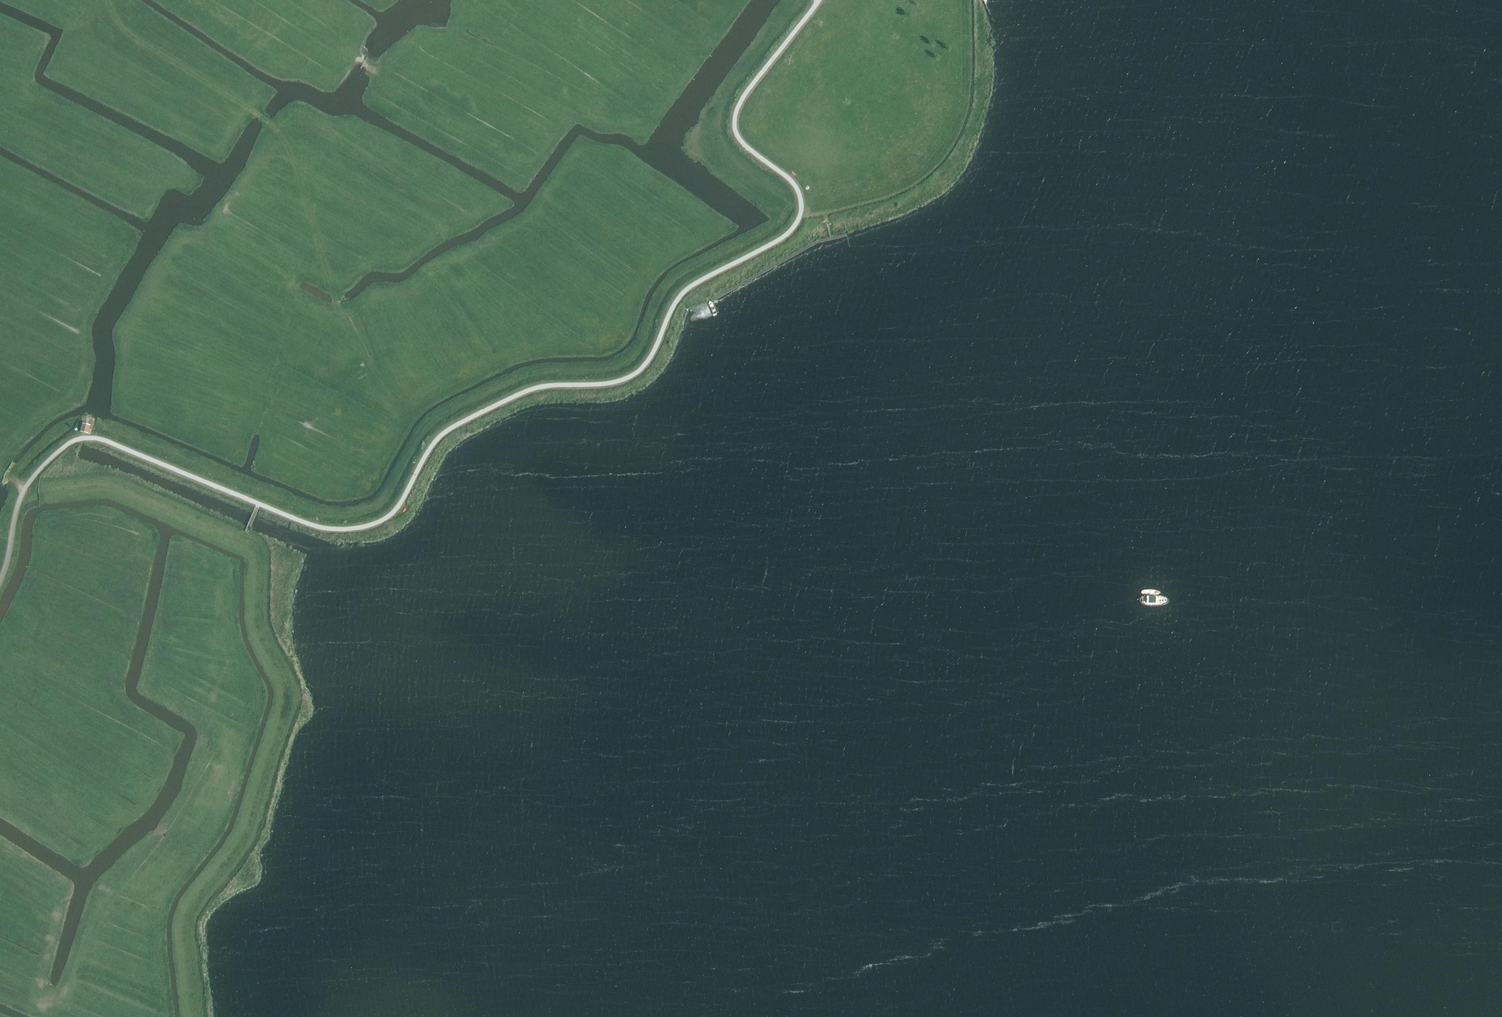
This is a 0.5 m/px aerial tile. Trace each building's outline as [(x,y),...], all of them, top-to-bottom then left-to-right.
[(82,423),(80,431),(88,434),(91,425),(82,423)]
